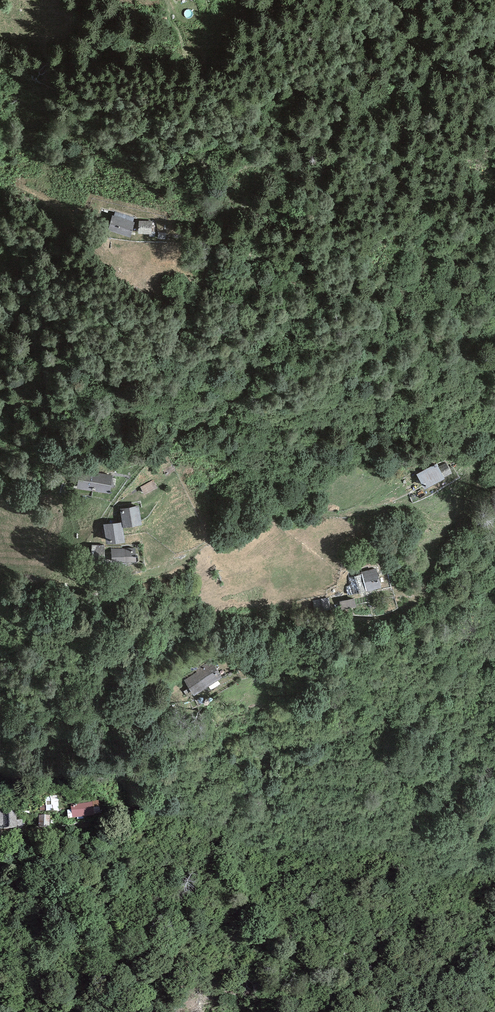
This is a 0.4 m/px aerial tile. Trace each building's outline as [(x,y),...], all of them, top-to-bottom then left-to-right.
[(135,223),(112,216),(108,231),(130,238),(135,223)] [(152,222),(139,221),(138,234),(151,235),(152,222)] [(417,472),(425,487),(445,476),(436,461),(417,472)] [(77,485),(93,487),(96,471),(79,469),(77,485)] [(112,473),(96,471),(93,487),(110,490),(112,473)] [(138,502),(120,506),(123,523),(141,520),(138,502)] [(122,520),(104,522),(106,540),(125,538),(122,520)] [(105,545),(92,544),(92,560),(105,561),(105,545)] [(135,559),(134,546),(111,547),(112,561),(135,559)] [(361,571),(362,572),(366,588),(381,585),(377,567),(361,571)] [(366,588),(362,572),(348,576),(353,592),(366,588)] [(212,659),(196,670),(196,671),(184,679),(194,693),(222,674),(212,659)] [(58,808),(58,794),(46,793),(46,808),(58,808)] [(92,801),(70,805),(72,818),(94,815),(92,801)] [(0,811),(0,828),(22,827),(22,820),(17,821),(17,811),(0,811)] [(50,816),(39,816),(39,827),(50,827),(50,816)]
